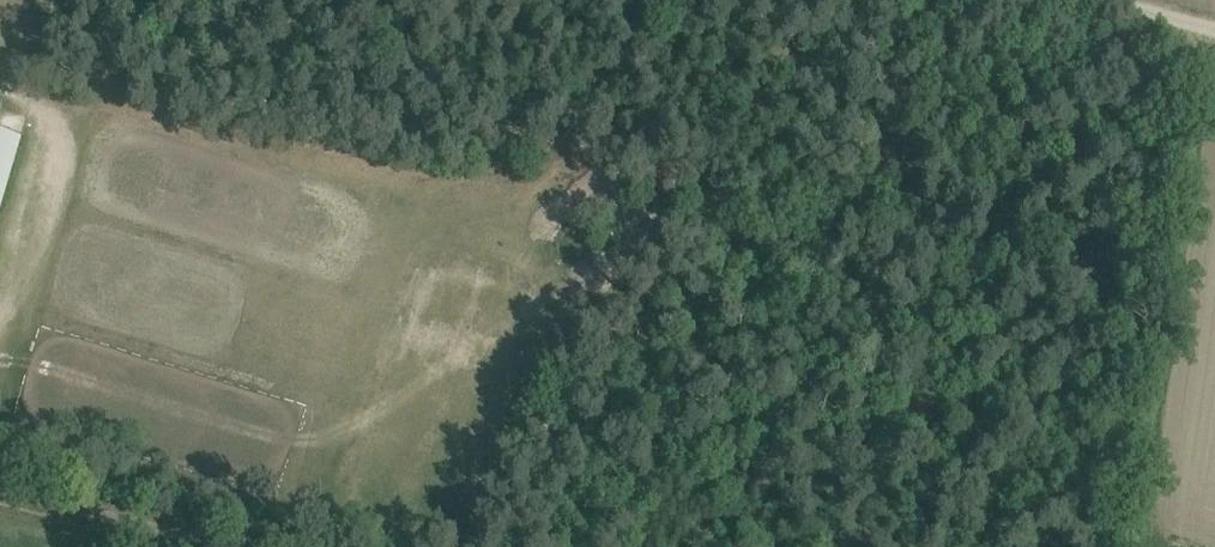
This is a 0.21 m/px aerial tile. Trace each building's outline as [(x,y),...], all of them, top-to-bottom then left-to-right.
[(21,138),(0,132),(0,210),(21,138)]
